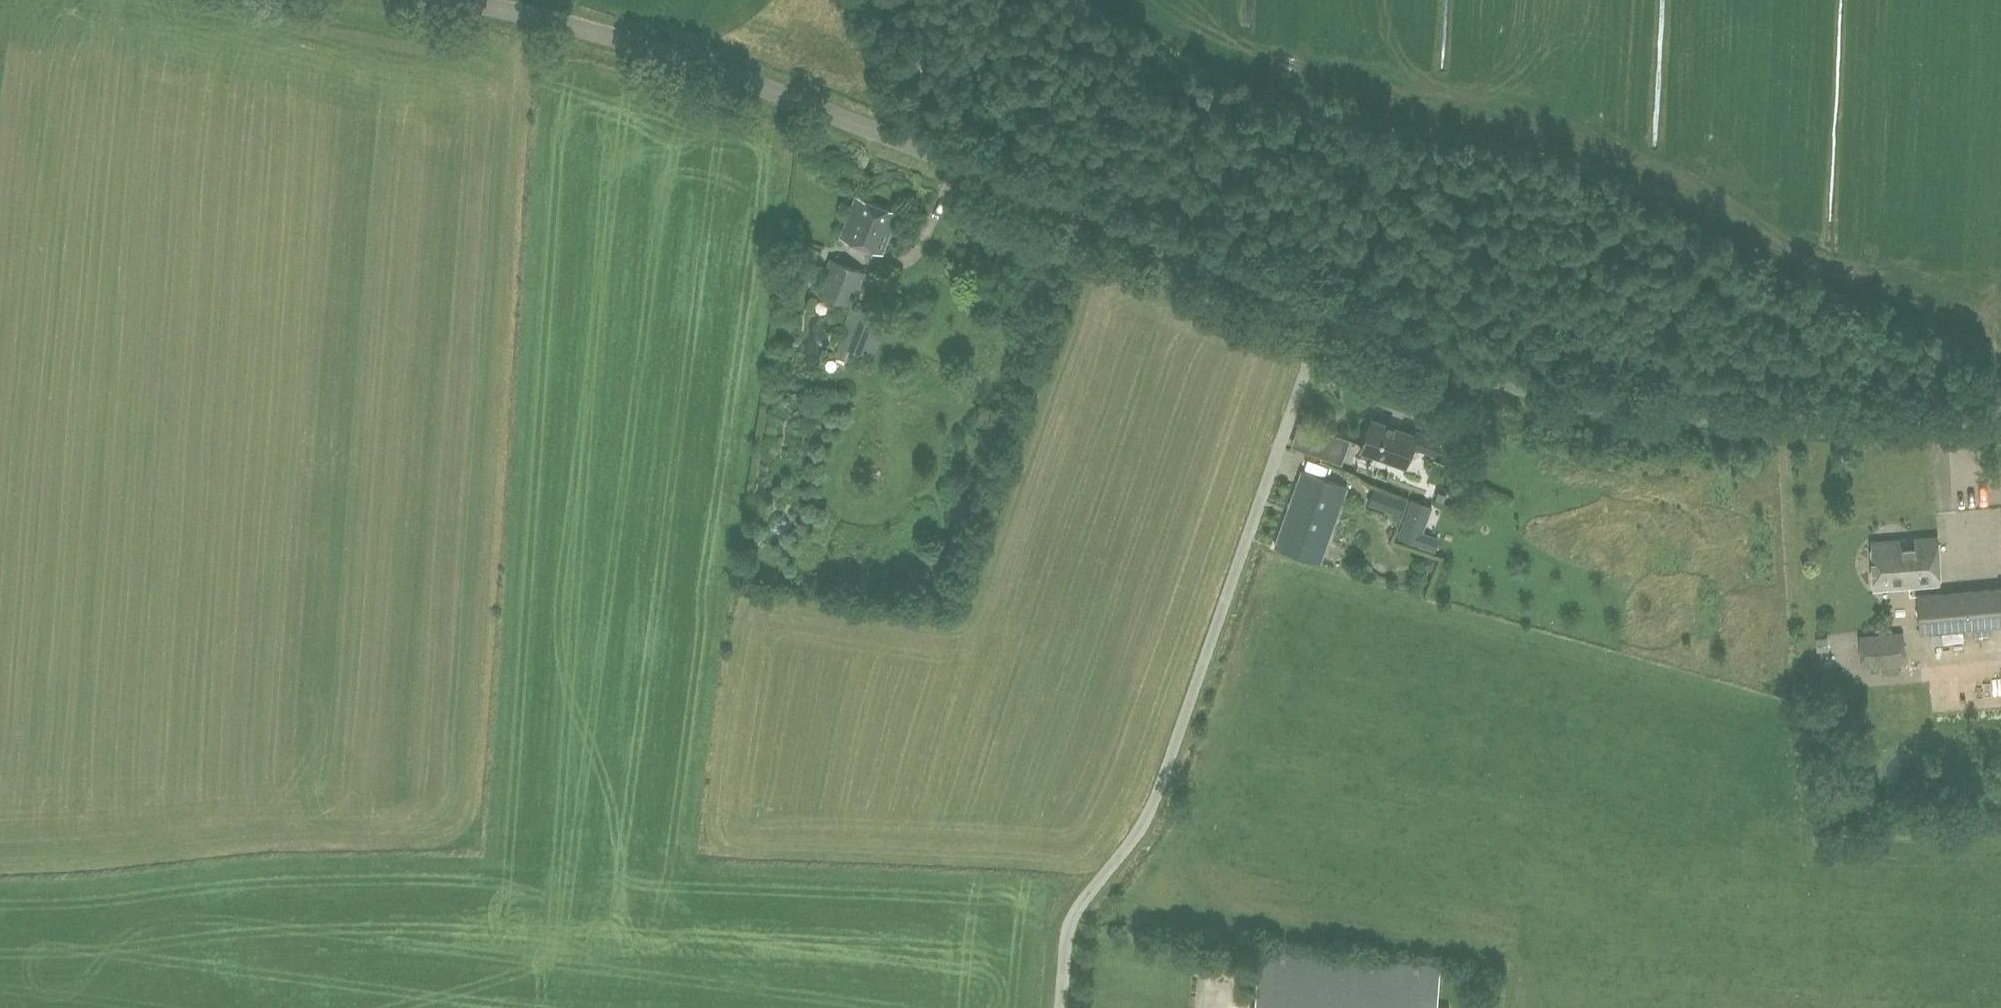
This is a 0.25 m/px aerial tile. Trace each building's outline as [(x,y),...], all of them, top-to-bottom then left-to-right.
[(855,195),(840,236),(882,251),(897,210),(855,195)] [(850,304),(864,270),(830,257),(817,291),(850,304)] [(878,314),(851,304),(836,343),(863,353),(878,314)] [(1416,433),(1371,417),(1360,447),(1405,463),(1416,433)] [(1342,463),(1351,440),(1330,432),(1322,456),(1342,463)] [(1274,545),(1320,562),(1347,486),(1302,470),(1274,545)] [(1368,503),(1400,515),(1406,499),(1374,487),(1368,503)] [(1437,542),(1448,502),(1435,498),(1424,539),(1437,542)] [(1427,513),(1408,507),(1397,537),(1417,543),(1427,513)] [(1937,535),(1870,540),(1873,587),(1940,582),(1937,535)] [(1436,558),(1425,554),(1423,561),(1425,567),(1432,569),(1436,558)] [(1917,593),(1920,630),(1971,626),(1972,636),(1991,634),(1990,624),(2000,623),(2000,585),(2000,586),(1917,593)] [(1902,632),(1860,635),(1862,665),(1905,661),(1902,632)] [(1945,676),(1965,674),(1965,665),(1944,666),(1945,676)] [(1254,1007),(1442,1007),(1436,1006),(1440,965),(1260,950),(1254,1007)]
